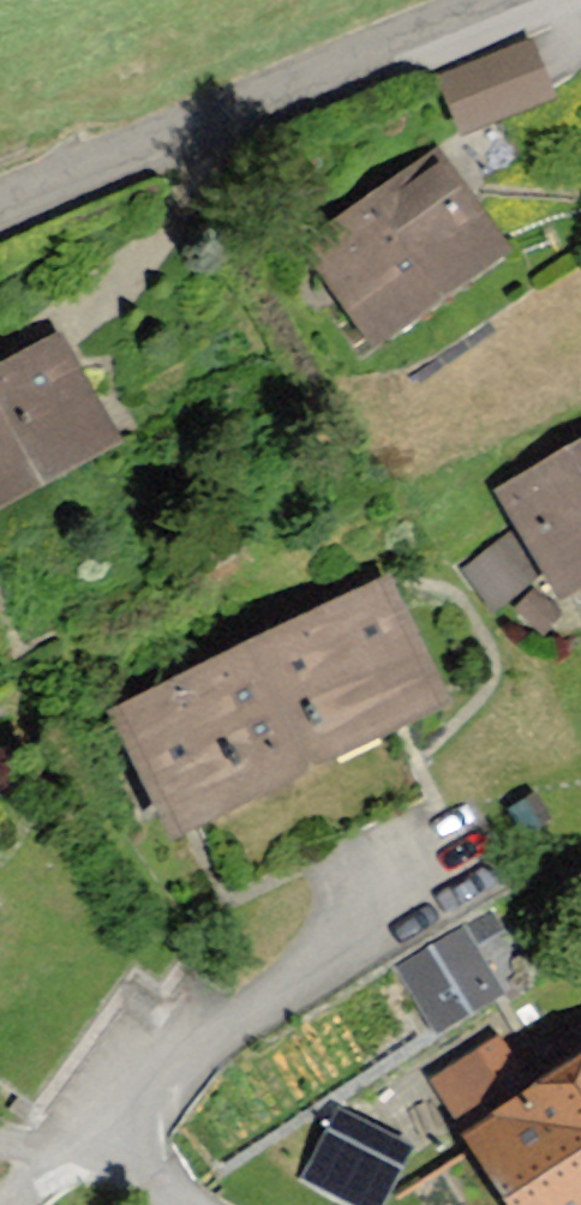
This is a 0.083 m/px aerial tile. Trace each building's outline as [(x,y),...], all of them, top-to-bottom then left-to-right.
[(545,92),(526,46),(441,80),(460,127),(545,92)] [(312,242),(377,335),(500,251),(436,158),(312,242)] [(112,437),(57,339),(0,371),(0,498),(112,437)] [(561,587),(580,575),(580,445),(504,490),(561,587)] [(508,533),(465,552),(487,601),(530,581),(508,533)] [(124,710),(180,824),(438,697),(382,583),(124,710)] [(471,915),(396,952),(432,1027),(508,990),(471,915)] [(515,1204),(580,1204),(580,1060),(534,1087),(502,1032),(437,1069),(515,1204)] [(404,1162),(329,1124),(305,1171),(373,1204),(382,1204),(404,1162)]
